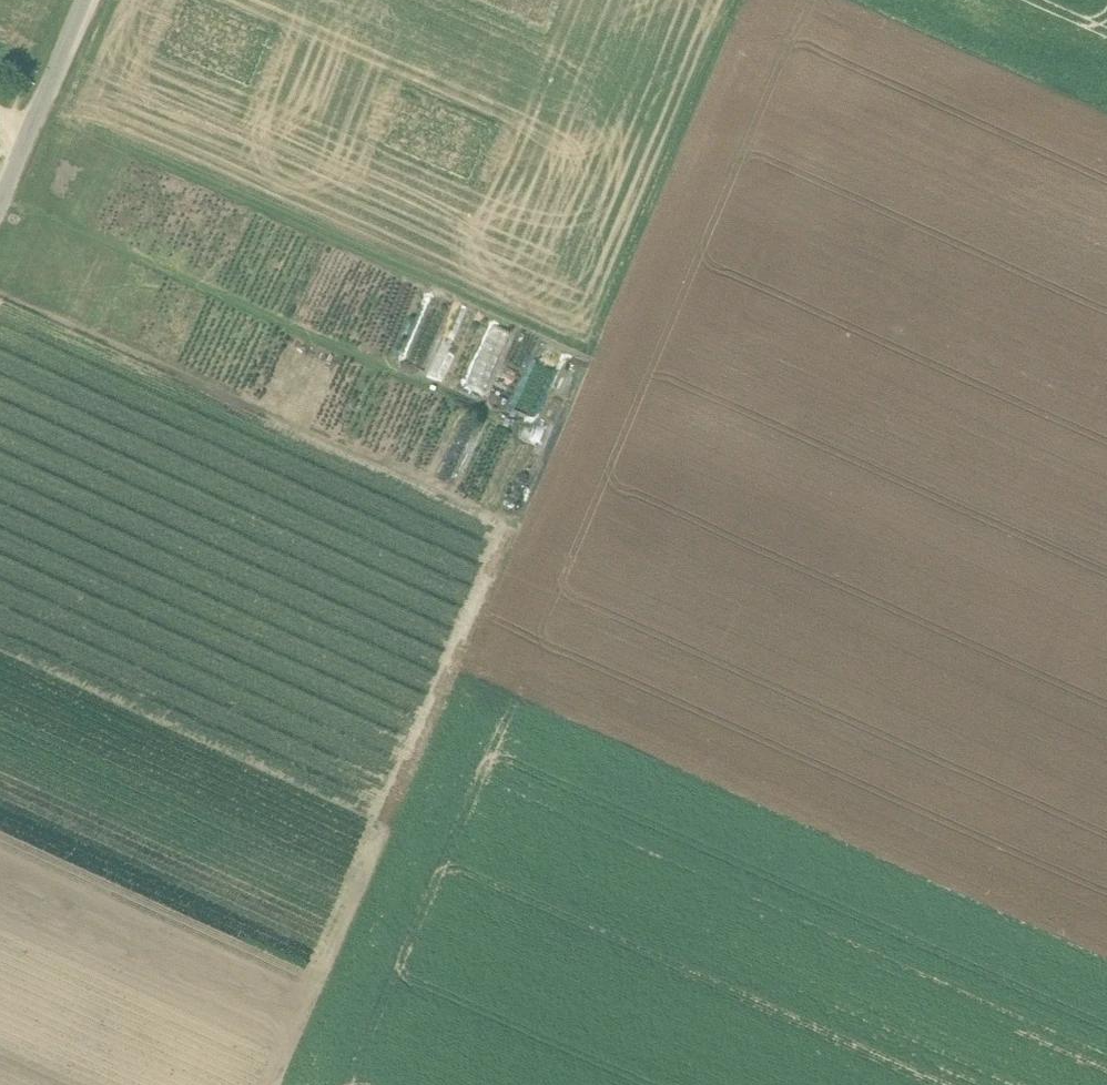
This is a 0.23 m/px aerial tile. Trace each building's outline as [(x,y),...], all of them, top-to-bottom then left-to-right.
[(512,408),(531,418),(562,353),(543,343),(512,408)]
